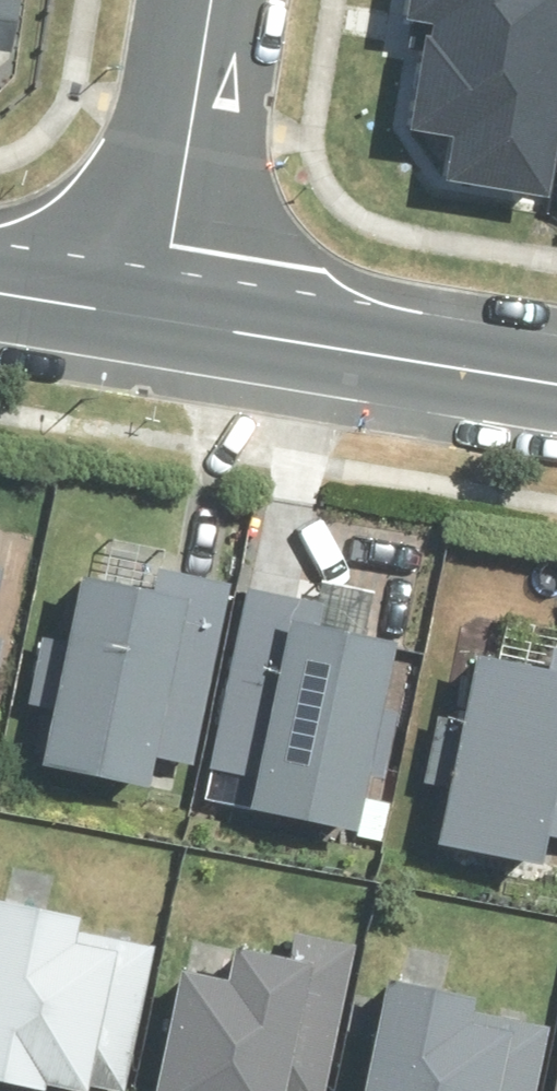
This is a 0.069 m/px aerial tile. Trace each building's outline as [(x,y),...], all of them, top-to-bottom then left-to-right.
[(65,704),(54,754),(162,778),(168,752),(200,759),(241,577),(165,560),(162,575),(97,561),(81,634),(49,627),(33,697),(65,704)] [(334,594),(251,579),(217,764),(264,773),(259,800),(374,820),(410,624),(331,610),(334,594)] [(486,638),(450,832),(556,851),(556,845),(556,651),(486,638)] [(0,900),(0,1069),(58,1082),(60,1074),(131,1089),(163,939),(92,923),(97,900),(4,880),(0,900)] [(164,1090),(333,1090),(365,938),(301,925),(297,943),(245,932),(238,966),(192,956),(164,1090)] [(401,962),(375,1090),(543,1090),(556,1026),(556,1021),(486,1006),(491,981),(401,962)]
